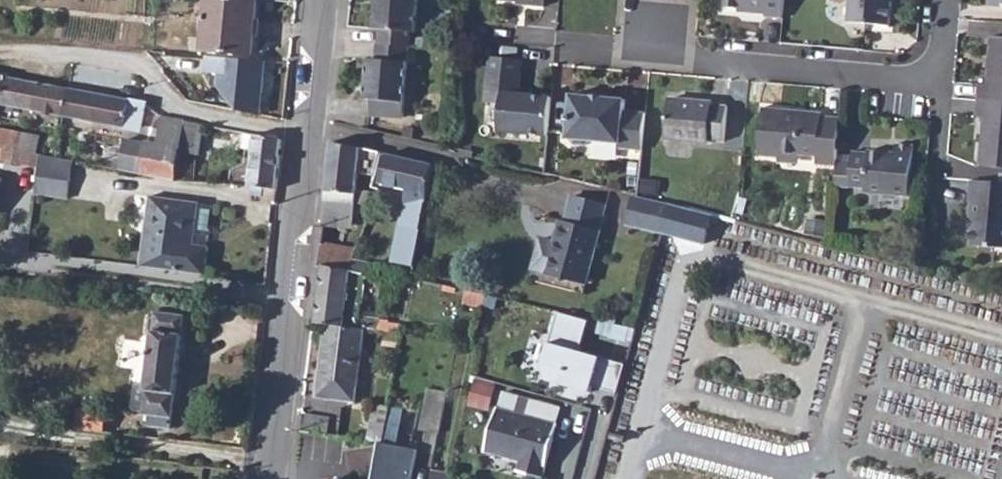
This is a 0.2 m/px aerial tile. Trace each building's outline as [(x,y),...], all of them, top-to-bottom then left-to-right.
[(203,49),(254,54),(258,1),(241,0),(208,0),(203,49)] [(374,30),(379,30),(412,33),(417,33),(420,0),(377,0),(374,30)] [(740,9),(750,9),(750,13),(768,15),(768,18),(784,19),(785,0),(727,0),(726,7),(740,9)] [(850,21),(891,25),(893,0),(851,0),(850,21)] [(412,33),(379,30),(378,45),(410,48),(411,48),(412,33)] [(978,101),(1001,103),(1001,39),(991,38),(986,85),(979,84),(978,101)] [(373,101),(406,103),(410,48),(378,45),(377,45),(376,61),(369,60),(365,100),(373,101)] [(266,63),(188,55),(187,75),(201,77),(200,90),(209,101),(223,103),(222,116),(260,124),(266,63)] [(502,131),(550,136),(554,98),(522,95),(525,60),(492,57),(488,102),(504,104),(502,131)] [(5,74),(0,102),(35,109),(40,81),(5,74)] [(40,81),(35,109),(65,115),(70,87),(40,81)] [(70,87),(65,115),(131,127),(142,125),(146,101),(70,87)] [(607,99),(591,98),(573,97),(569,139),(571,139),(576,146),(585,147),(590,143),(620,145),(620,149),(642,151),(645,114),(625,113),(626,101),(607,99)] [(671,99),(667,139),(710,142),(710,139),(724,141),(727,107),(713,106),(713,103),(671,99)] [(373,101),(372,116),(404,118),(406,103),(373,101)] [(978,101),(977,118),(984,118),(980,166),(1001,168),(1001,103),(978,101)] [(823,117),(809,116),(810,110),(765,107),(761,155),(781,157),(781,154),(818,157),(818,165),(836,167),(836,161),(840,119),(823,117)] [(120,162),(119,168),(174,179),(180,150),(185,120),(162,116),(157,143),(145,141),(144,151),(128,148),(126,162),(120,162)] [(185,120),(180,150),(198,152),(202,123),(185,120)] [(18,149),(35,152),(39,134),(0,126),(0,146),(18,149)] [(254,134),(243,131),(242,141),(245,142),(245,148),(252,149),(254,134)] [(252,149),(248,185),(261,186),(277,188),(282,139),(254,134),(252,149)] [(332,140),(327,189),(356,193),(359,167),(365,168),(364,172),(376,175),(381,151),(332,140)] [(869,151),(869,154),(853,153),(852,163),(836,161),(836,167),(834,186),(865,189),(865,194),(908,197),(913,146),(896,145),(895,153),(869,151)] [(17,160),(18,149),(0,146),(0,156),(17,160)] [(18,149),(17,160),(35,163),(36,153),(35,152),(18,149)] [(434,163),(388,152),(381,183),(408,189),(405,207),(425,211),(434,163)] [(39,153),(36,176),(69,180),(71,159),(39,153)] [(36,176),(35,192),(67,196),(69,180),(36,176)] [(970,220),(974,220),(973,233),(972,247),(1001,249),(1001,184),(971,182),(969,203),(971,203),(970,220)] [(697,183),(690,208),(712,214),(726,218),(731,219),(738,194),(720,188),(697,183)] [(261,186),(260,201),(275,203),(277,188),(261,186)] [(327,189),(323,224),(344,228),(353,229),(353,227),(356,193),(327,189)] [(366,206),(371,207),(375,208),(379,192),(370,190),(366,206)] [(663,222),(669,202),(641,196),(632,193),(624,223),(661,232),(663,222)] [(148,196),(139,266),(205,274),(207,247),(193,244),(198,202),(148,196)] [(560,244),(557,253),(592,261),(606,204),(572,197),(565,224),(560,223),(556,243),(560,244)] [(663,222),(661,232),(704,243),(712,214),(690,208),(669,202),(663,222)] [(323,224),(318,265),(323,266),(323,264),(351,269),(353,258),(356,248),(366,229),(353,227),(353,229),(349,247),(341,246),(344,228),(323,224)] [(592,261),(557,253),(553,274),(587,281),(590,271),(592,261)] [(353,258),(351,269),(366,272),(383,276),(384,268),(385,264),(353,258)] [(323,266),(320,294),(363,300),(366,272),(351,269),(323,264),(323,266)] [(384,268),(383,276),(402,280),(403,271),(384,268)] [(320,294),(317,323),(327,324),(366,329),(366,328),(380,330),(382,318),(361,315),(363,300),(320,294)] [(155,311),(143,414),(173,417),(185,314),(155,311)] [(593,386),(618,393),(625,364),(579,352),(588,321),(557,312),(542,365),(548,380),(591,392),(593,386)] [(327,324),(320,377),(327,378),(325,397),(356,401),(366,329),(327,324)] [(473,400),(494,403),(497,378),(476,376),(473,400)] [(320,377),(318,396),(325,397),(327,378),(320,377)] [(441,430),(450,390),(431,385),(421,426),(441,430)] [(376,419),(387,421),(392,398),(379,396),(376,419)] [(533,399),(528,415),(558,424),(562,407),(533,399)] [(307,407),(305,422),(332,426),(334,411),(307,407)] [(558,424),(528,415),(500,408),(488,451),(524,460),(521,470),(545,477),(560,424),(558,424)] [(79,409),(77,428),(102,431),(105,411),(79,409)] [(377,478),(412,478),(418,449),(383,442),(383,447),(377,478)] [(383,447),(362,443),(358,467),(364,468),(363,478),(377,478),(383,447)] [(432,478),(453,478),(454,474),(433,470),(432,478)]
